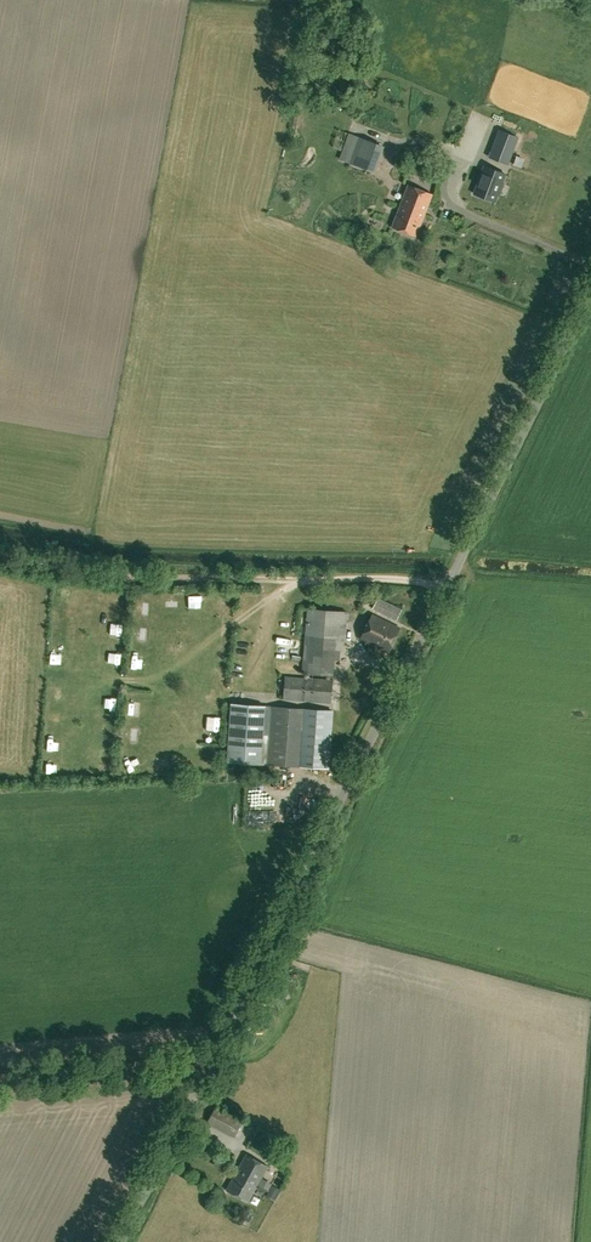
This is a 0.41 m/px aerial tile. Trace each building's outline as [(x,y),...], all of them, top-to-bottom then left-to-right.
[(495,141),(494,144),(506,149),(501,161),(498,160),(498,161),(508,164),(513,151),(511,150),(516,136),(499,130),(495,141)] [(359,137),(349,163),(374,172),(383,146),(359,137)] [(504,175),(484,166),(472,194),(493,202),(497,192),(493,191),(496,184),(500,185),(504,175)] [(417,236),(433,194),(408,184),(392,227),(417,236)] [(376,207),(388,210),(392,197),(380,194),(376,207)] [(122,588),(110,593),(117,607),(128,602),(122,588)] [(185,608),(184,594),(175,594),(175,609),(185,608)] [(401,609),(378,598),(373,608),(396,620),(401,609)] [(306,620),(302,672),(334,674),(337,639),(347,639),(348,611),(308,608),(306,620)] [(372,614),(361,638),(389,652),(400,628),(372,614)] [(135,643),(147,644),(147,631),(135,631),(135,643)] [(289,644),(301,647),(303,637),(291,634),(289,644)] [(358,647),(344,652),(350,667),(364,662),(358,647)] [(133,654),(132,667),(147,668),(147,655),(133,654)] [(286,677),(284,699),(331,702),(333,681),(286,677)] [(62,704),(65,693),(52,690),(50,700),(62,704)] [(143,716),(143,700),(129,700),(129,716),(143,716)] [(231,703),(227,762),(261,764),(265,705),(231,703)] [(328,768),(331,710),(272,707),(269,764),(328,768)] [(60,750),(59,743),(48,744),(48,752),(60,750)] [(171,772),(171,758),(157,758),(157,772),(171,772)] [(106,775),(116,768),(111,761),(101,767),(106,775)] [(348,883),(345,891),(351,894),(355,886),(348,883)] [(235,1137),(245,1120),(219,1104),(209,1121),(235,1137)] [(268,1166),(247,1154),(227,1190),(248,1202),(268,1166)] [(219,1155),(213,1165),(224,1171),(229,1161),(219,1155)] [(266,1195),(275,1200),(281,1189),(272,1184),(266,1195)]
